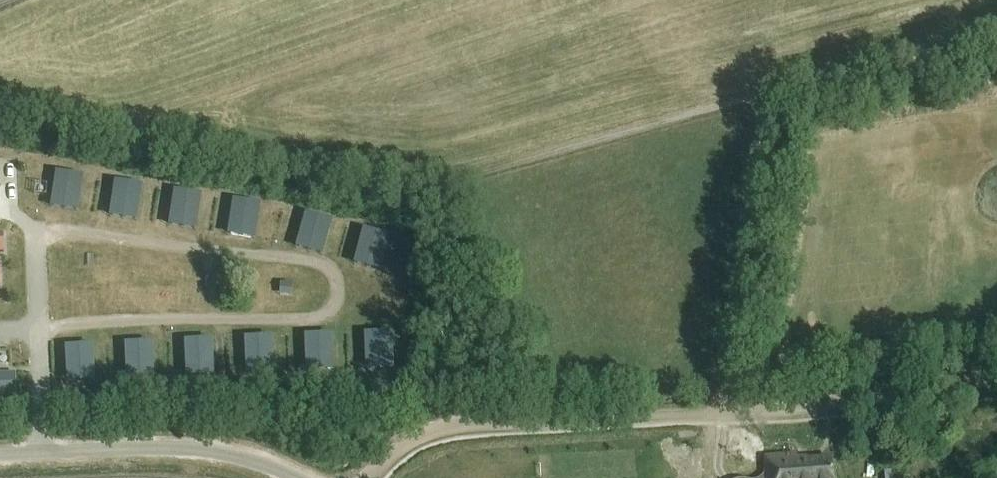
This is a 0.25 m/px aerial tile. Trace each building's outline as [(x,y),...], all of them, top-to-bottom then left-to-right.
[(50,204),(79,209),(84,183),(55,178),(50,204)] [(110,213),(138,217),(142,192),(113,188),(110,213)] [(173,197),(168,221),(197,227),(202,202),(173,197)] [(229,233),(258,234),(259,209),(230,207),(229,233)] [(323,252),(330,227),(304,219),(297,244),(323,252)] [(360,236),(355,261),(378,266),(384,242),(360,236)] [(365,357),(386,357),(386,332),(365,332),(365,357)] [(334,359),(333,333),(305,334),(307,361),(334,359)] [(274,336),(246,335),(246,363),(274,363),(274,336)] [(185,340),(187,369),(214,368),(213,338),(185,340)] [(153,341),(125,342),(126,369),(154,368),(153,341)] [(95,369),(94,343),(66,344),(67,371),(95,369)] [(832,458),(797,461),(797,456),(765,459),(766,477),(833,477),(832,458)]
